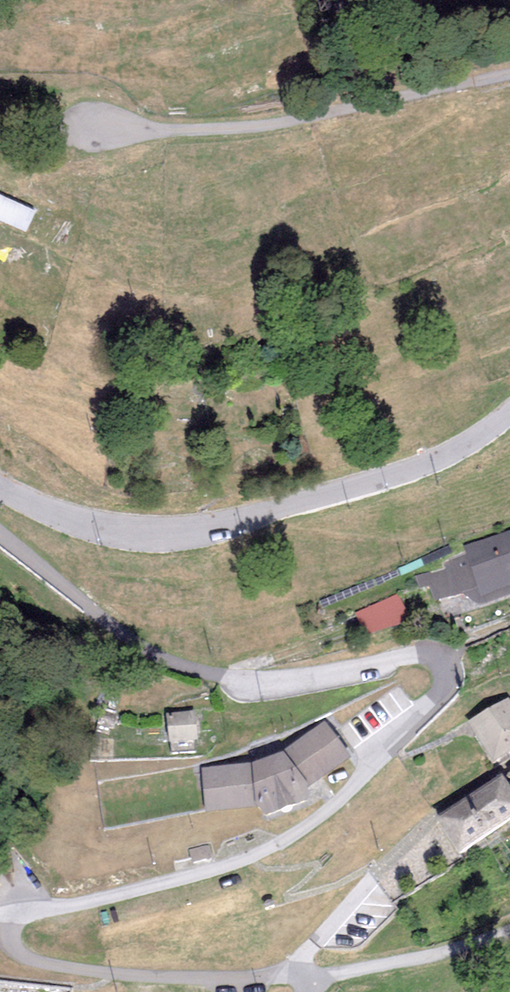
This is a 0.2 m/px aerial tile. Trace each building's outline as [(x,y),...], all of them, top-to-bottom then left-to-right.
[(0,193),(0,217),(25,228),(34,209),(0,193)] [(464,545),(467,554),(444,563),(446,568),(415,576),(419,588),(429,586),(435,602),(464,594),(480,605),(484,604),(509,595),(509,530),(464,545)] [(397,595),(357,612),(367,636),(407,619),(397,595)] [(467,722),(493,763),(509,752),(509,699),(508,697),(467,722)] [(196,725),(170,726),(171,749),(197,748),(196,725)] [(252,772),(204,775),(208,818),(257,816),(266,828),(311,811),(311,797),(350,769),(323,732),(282,761),(252,772)] [(501,774),(436,818),(460,852),(509,818),(509,787),(501,774)]
